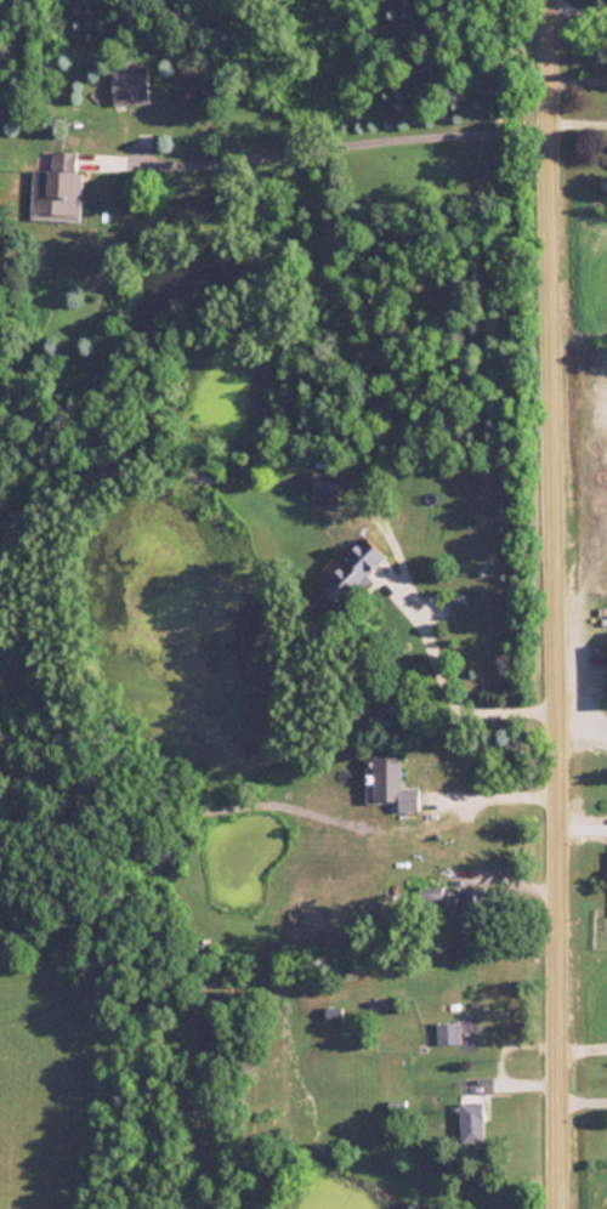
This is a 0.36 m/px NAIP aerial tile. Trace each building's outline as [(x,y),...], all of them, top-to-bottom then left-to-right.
[(153,106),(153,70),(117,70),(117,106),(153,106)] [(35,171),(33,221),(85,223),(87,154),(57,153),(56,172),(35,171)] [(339,471),(312,470),(310,503),(337,504),(339,471)] [(367,579),(382,562),(386,567),(380,573),(384,578),(393,568),(365,541),(333,575),(357,600),(373,584),(367,579)] [(398,802),(398,812),(419,813),(419,789),(402,789),(402,757),(374,757),(373,802),(398,802)] [(422,888),(423,900),(442,899),(442,887),(422,888)] [(463,908),(463,925),(483,925),(483,890),(448,890),(448,908),(463,908)] [(460,1043),(460,1023),(437,1023),(438,1043),(460,1043)] [(484,1143),(484,1101),(460,1101),(460,1143),(484,1143)]
